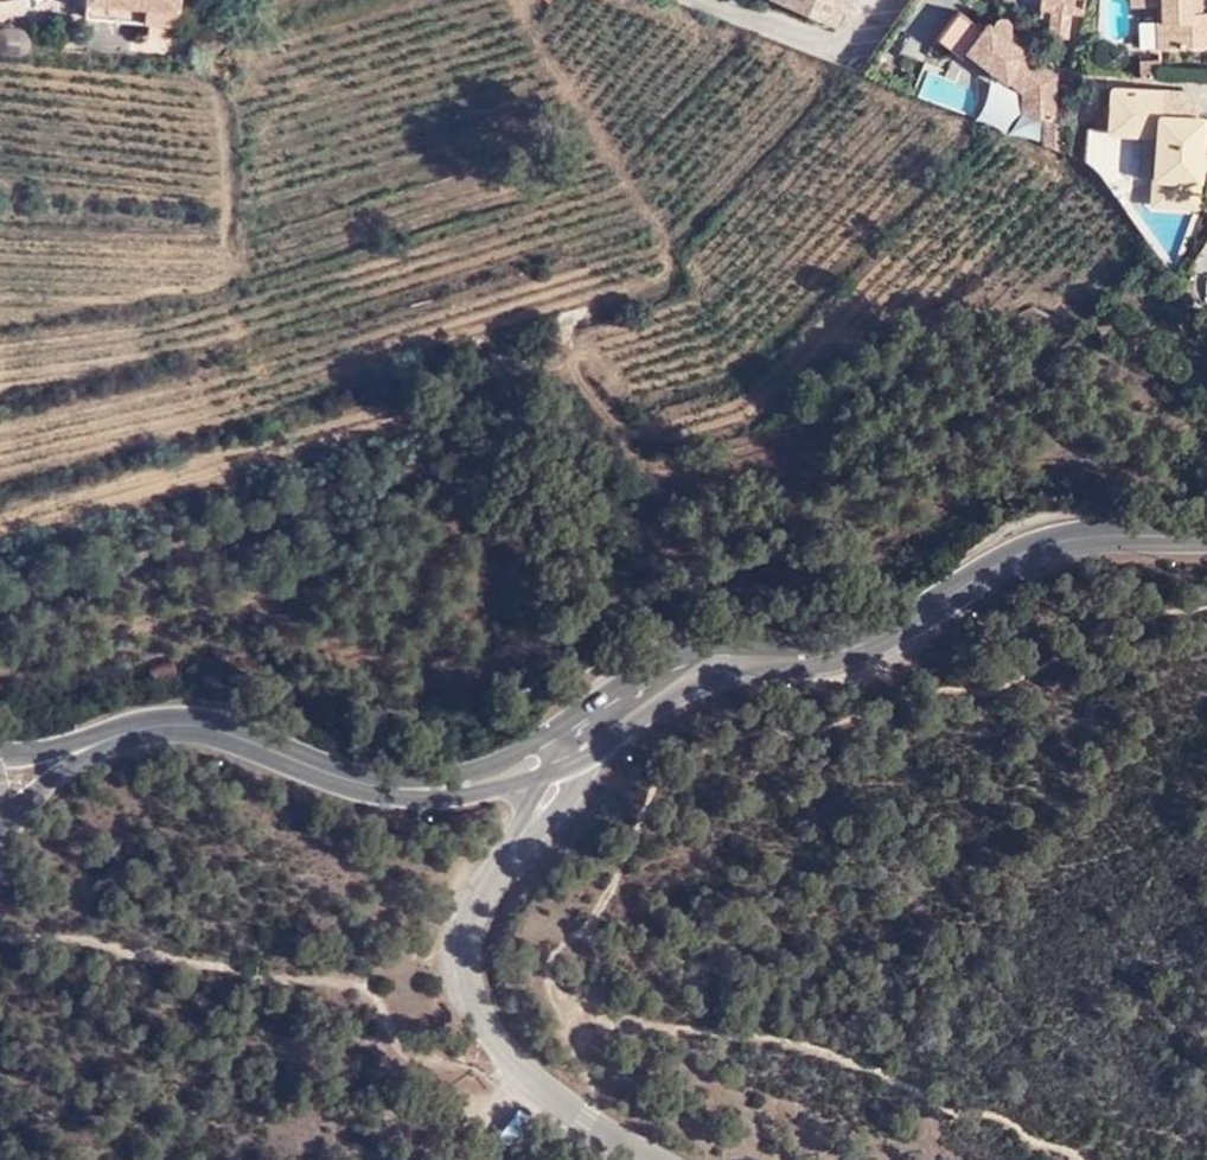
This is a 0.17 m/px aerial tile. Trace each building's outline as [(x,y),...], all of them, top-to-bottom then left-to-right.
[(117,0),(87,0),(86,13),(175,20),(177,6),(117,0)] [(784,2),(830,23),(837,9),(845,12),(850,0),(849,0),(785,0),(784,2)] [(1082,0),(1040,0),(1039,11),(1050,12),(1047,35),(1067,38),(1069,16),(1080,17),(1082,0)] [(1206,47),(1204,14),(1199,14),(1188,14),(1188,0),(1136,0),(1136,7),(1154,8),(1155,48),(1206,47)] [(1199,14),(1198,0),(1188,0),(1188,14),(1199,14)] [(958,9),(955,13),(986,33),(1016,37),(1007,31),(1009,27),(1009,22),(1005,19),(1001,18),(996,19),(991,25),(986,23),(981,28),(958,9)] [(986,33),(955,13),(935,37),(960,57),(965,51),(1004,82),(1005,79),(1021,91),(1021,111),(1043,118),(1054,122),(1055,76),(1027,54),(1030,49),(1016,37),(986,33)] [(1154,78),(1155,62),(1137,63),(1136,77),(1154,78)] [(1130,129),(1132,90),(1110,89),(1108,133),(1156,136),(1156,130),(1130,129)] [(1198,93),(1132,90),(1130,129),(1156,130),(1156,136),(1151,204),(1197,207),(1199,170),(1200,154),(1202,119),(1196,118),(1198,93)] [(1054,122),(1043,118),(1042,143),(1062,152),(1063,125),(1054,122)] [(1200,154),(1199,170),(1206,171),(1206,155),(1200,154)]
